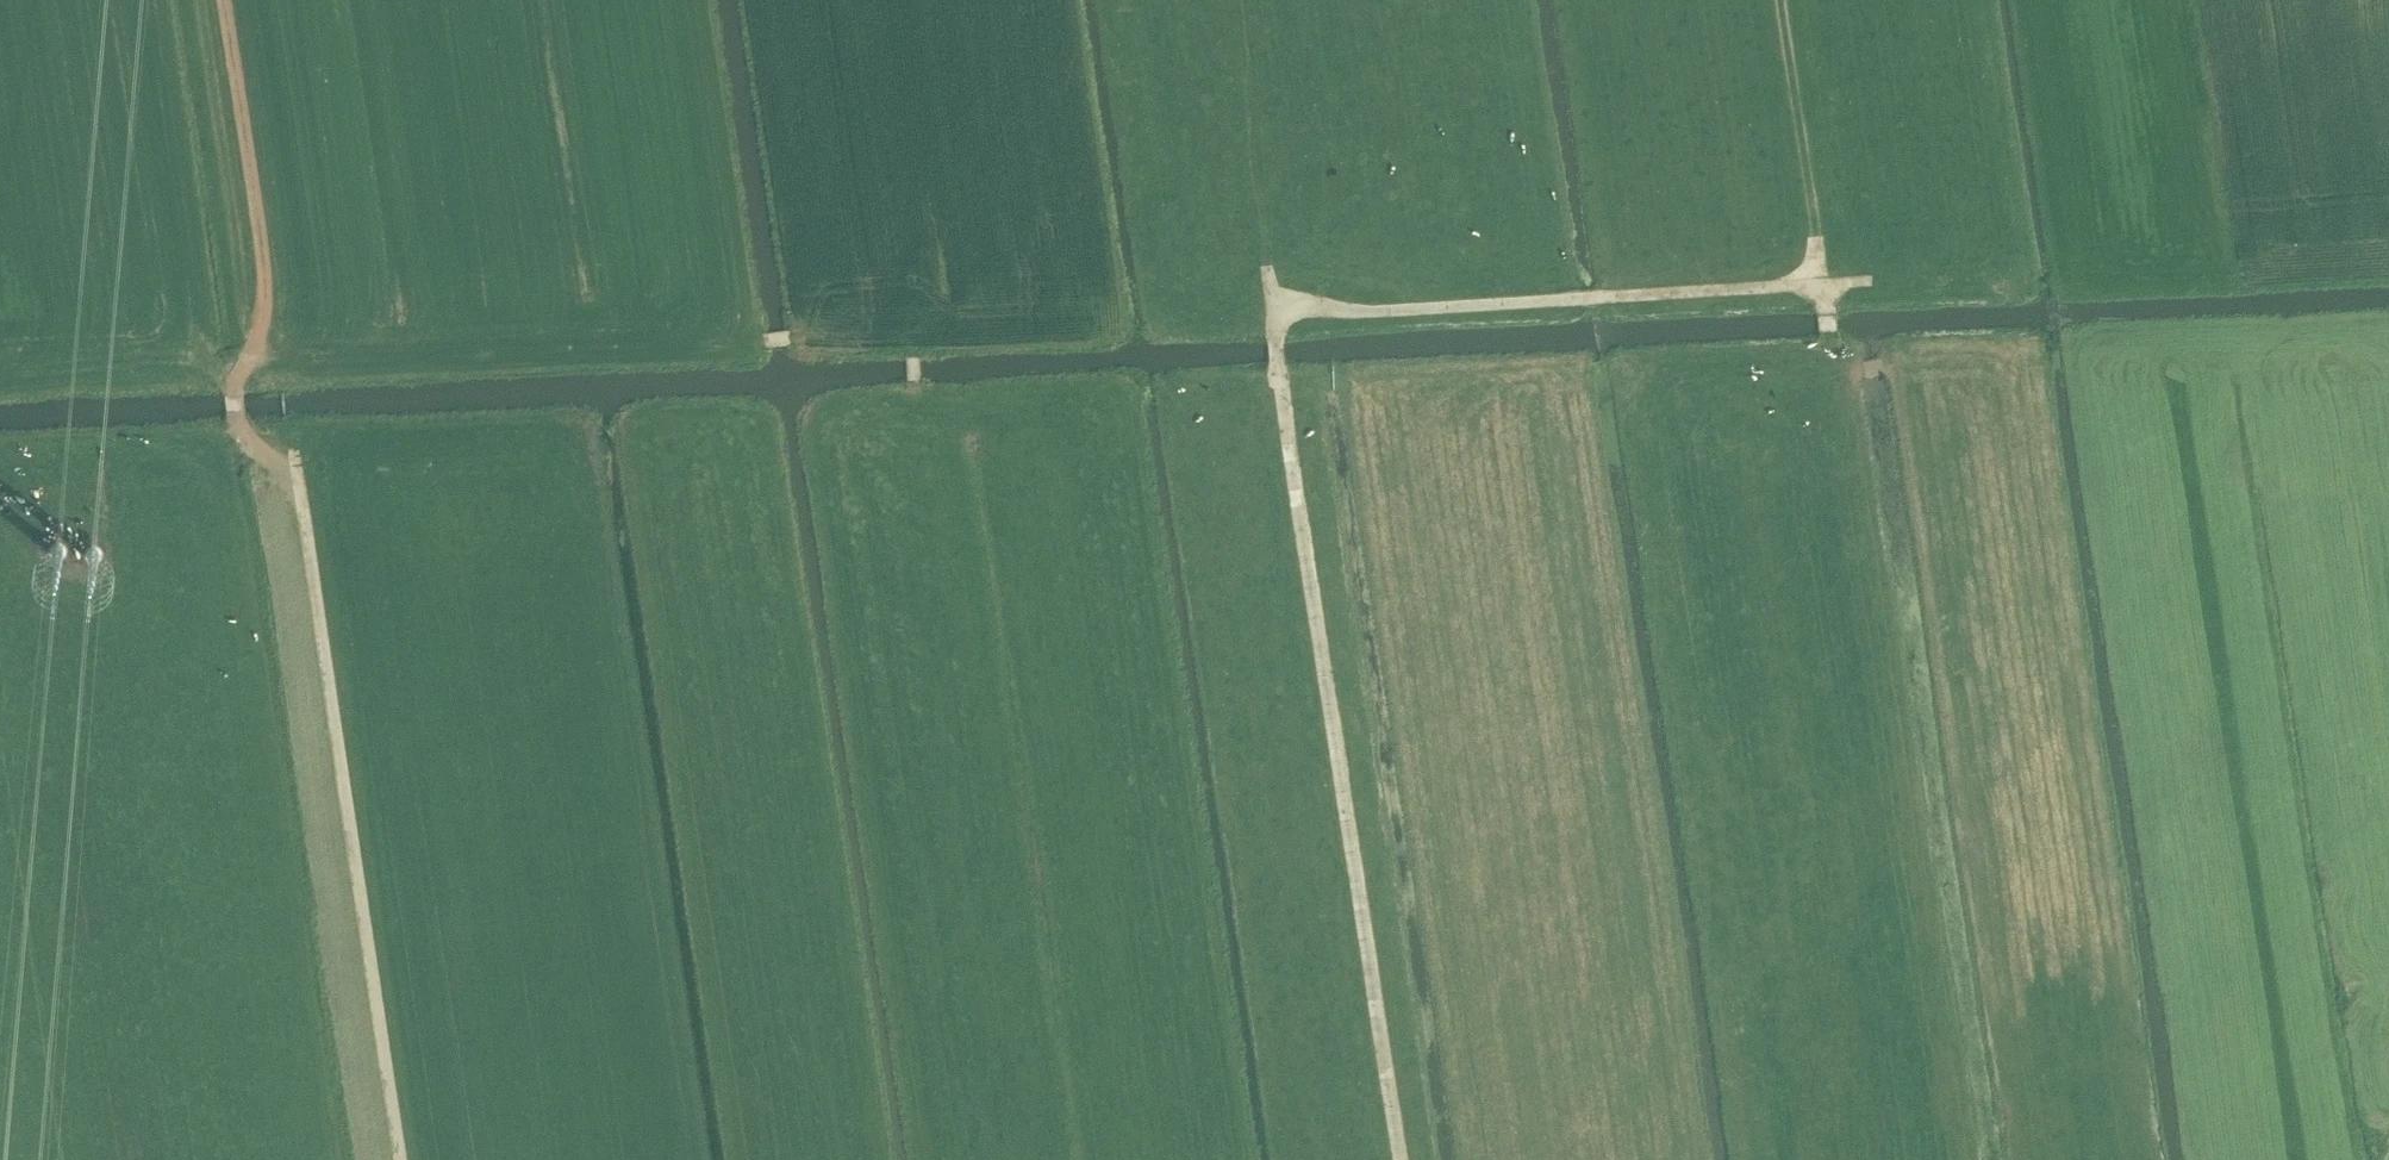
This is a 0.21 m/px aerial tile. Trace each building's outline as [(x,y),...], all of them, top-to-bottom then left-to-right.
[(51,549),(51,551),(51,552),(52,554),(52,555),(54,556),(55,557),(56,557),(58,557),(59,557),(61,557),(62,556),(63,554),(63,553),(64,552),(63,550),(63,549),(62,547),(61,546),(60,546),(58,545),(57,545),(55,545),(54,546),(53,547),(52,548),(51,549)] [(87,553),(87,554),(87,556),(88,557),(88,558),(89,560),(91,560),(92,561),(94,561),(95,561),(96,560),(98,559),(99,558),(99,556),(99,555),(99,553),(99,552),(98,551),(97,550),(96,549),(94,549),(93,548),(91,549),(90,549),(89,550),(88,551),(87,553)]
